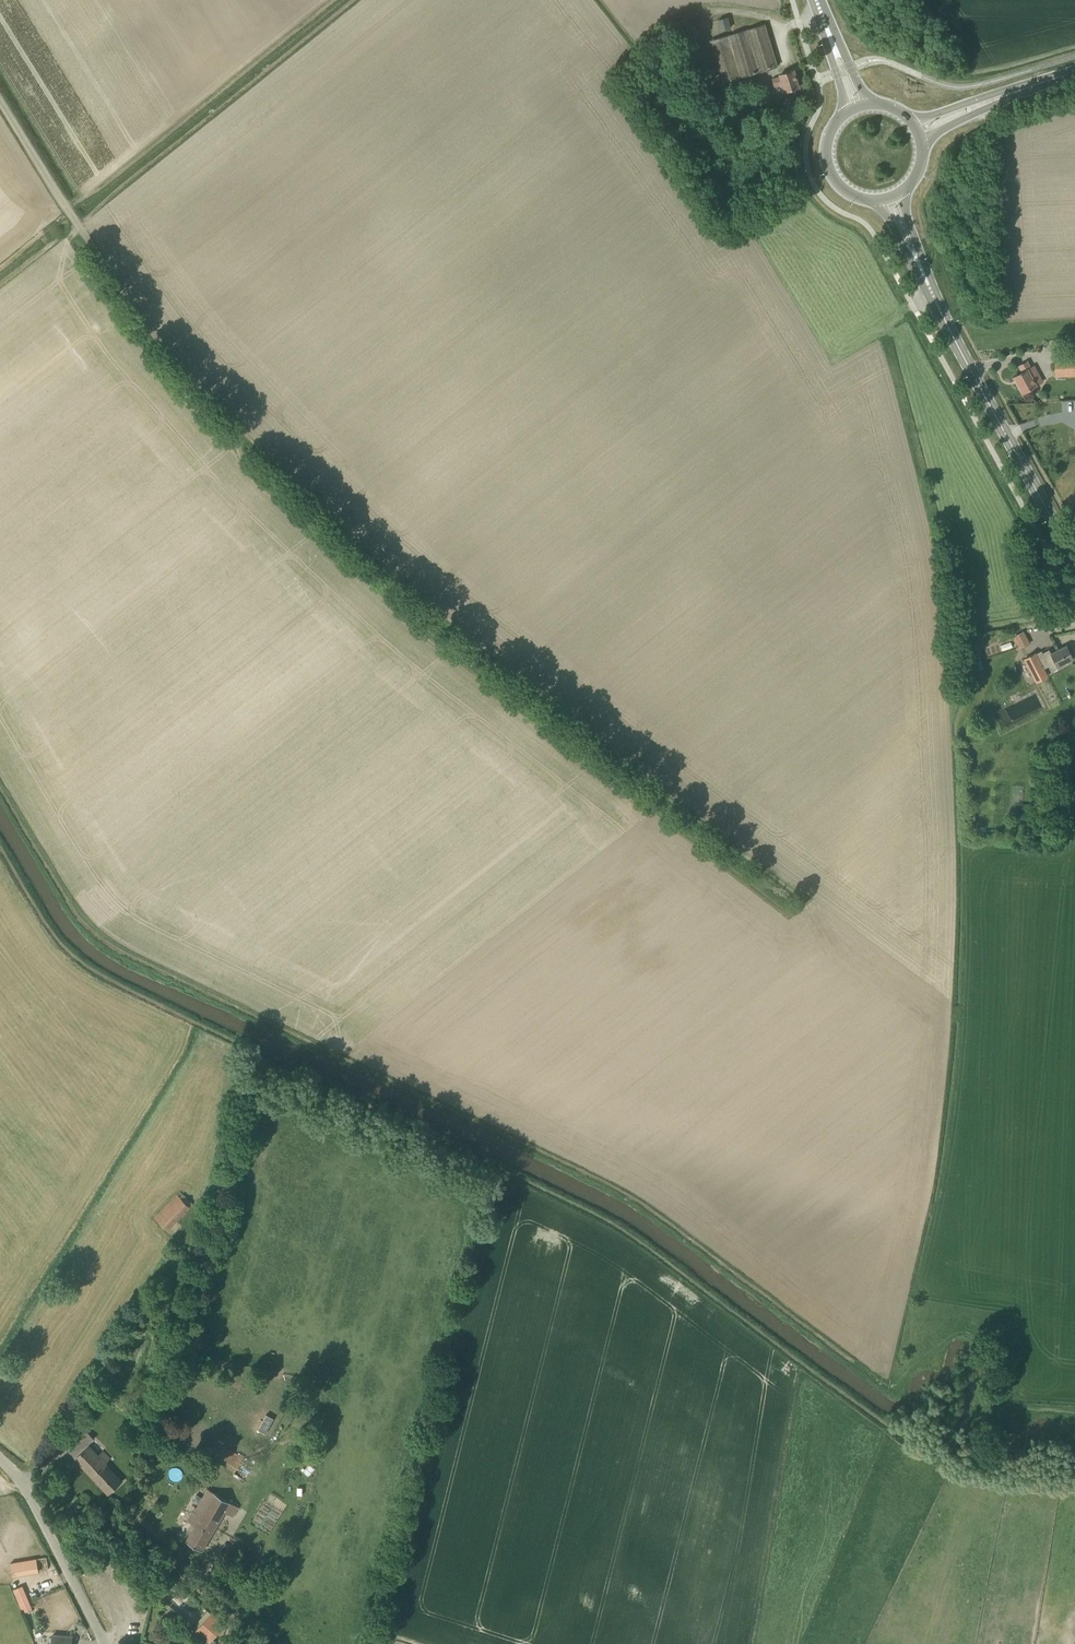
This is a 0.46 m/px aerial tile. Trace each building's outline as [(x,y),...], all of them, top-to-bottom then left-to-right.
[(721,30),(730,28),(727,17),(719,20),(721,30)] [(723,83),(777,66),(765,24),(710,41),(723,83)] [(689,38),(698,35),(695,26),(686,28),(689,38)] [(799,87),(794,70),(780,75),(781,77),(772,80),(774,86),(782,84),(785,92),(799,87)] [(1055,358),(1055,367),(1065,367),(1065,374),(1074,374),(1074,357),(1055,358)] [(1031,368),(1028,361),(1020,366),(1023,372),(1014,376),(1023,393),(1037,385),(1043,382),(1035,366),(1031,368)] [(1030,643),(1024,630),(1014,635),(1020,648),(1030,643)] [(1074,659),(1067,645),(1051,653),(1049,649),(1043,652),(1041,650),(1036,653),(1035,652),(1031,655),(1031,654),(1029,655),(1029,656),(1024,658),(1033,675),(1044,669),(1044,668),(1049,666),(1051,671),(1074,659)] [(168,1230),(190,1207),(177,1194),(155,1218),(168,1230)] [(98,1455),(89,1445),(88,1444),(94,1438),(85,1429),(66,1447),(109,1493),(122,1481),(105,1462),(110,1457),(104,1450),(98,1455)] [(236,1472),(244,1457),(216,1441),(207,1455),(236,1472)] [(234,1516),(239,1507),(207,1488),(196,1507),(195,1506),(186,1521),(195,1526),(186,1540),(202,1550),(225,1511),(234,1516)] [(36,1558),(16,1562),(11,1562),(13,1574),(38,1569),(36,1558)] [(23,1613),(32,1609),(23,1585),(13,1589),(23,1613)] [(225,1625),(208,1610),(193,1627),(207,1638),(203,1642),(205,1643),(214,1643),(217,1641),(213,1638),(225,1625)] [(72,1636),(52,1635),(52,1643),(72,1643),(72,1636)]
